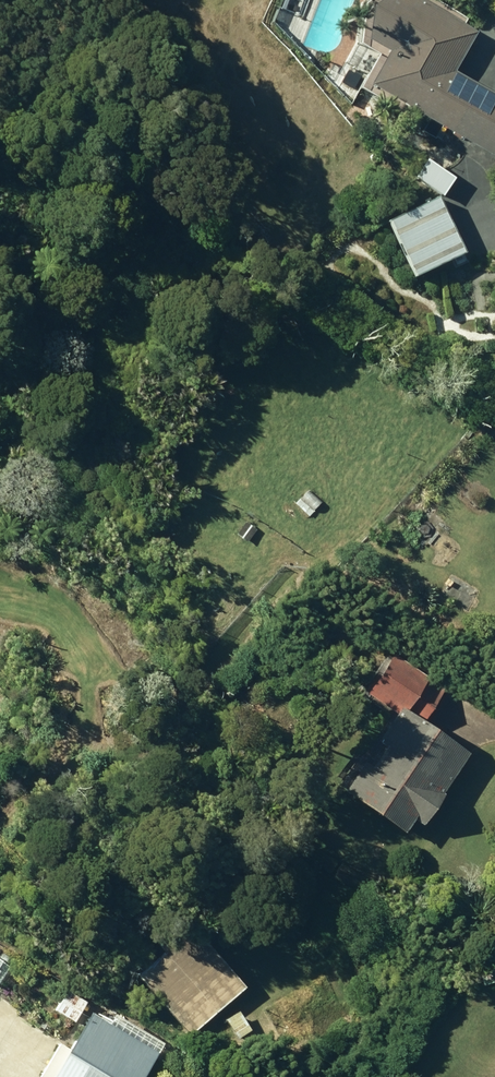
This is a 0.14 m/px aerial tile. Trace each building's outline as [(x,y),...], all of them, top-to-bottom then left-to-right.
[(494,156),(494,95),(452,70),(473,30),(417,0),(370,0),(364,4),(360,38),(382,51),(364,84),(494,156)] [(416,184),(438,196),(447,182),(424,169),(416,184)] [(462,251),(435,196),(381,222),(409,277),(462,251)] [(428,508),(439,518),(449,506),(438,496),(428,508)] [(336,794),(399,835),(408,821),(417,826),(464,754),(418,725),(442,688),(387,653),(360,696),(389,714),(336,794)] [(134,977),(187,1037),(239,991),(186,932),(134,977)] [(9,965),(0,959),(0,978),(9,965)] [(52,1011),(72,1023),(84,1003),(64,991),(52,1011)] [(224,1020),(236,1039),(249,1030),(237,1011),(224,1020)] [(155,1053),(85,1014),(48,1076),(140,1076),(155,1053)]
